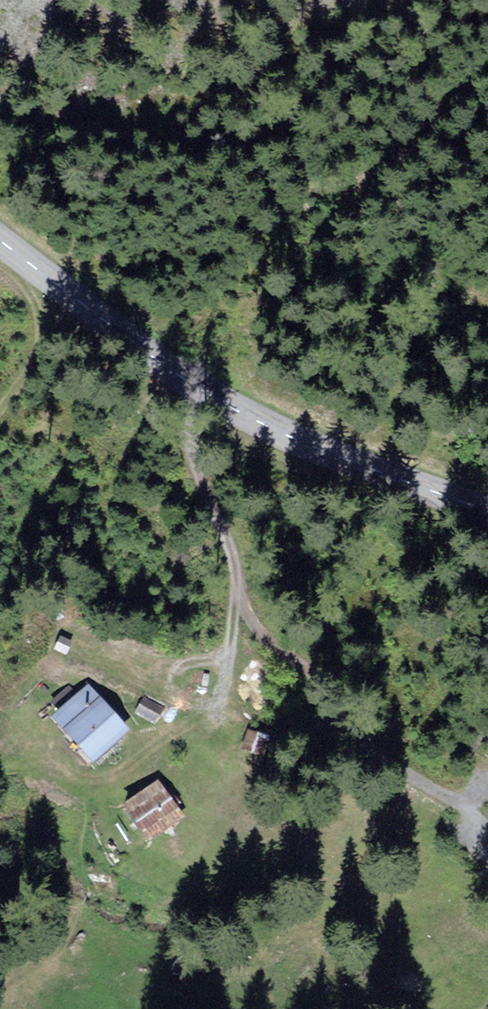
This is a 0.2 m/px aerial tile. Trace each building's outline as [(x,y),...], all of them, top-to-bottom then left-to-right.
[(70,643),(61,639),(58,650),(66,653),(70,643)] [(268,672),(253,664),(245,677),(261,686),(268,672)] [(126,734),(88,690),(54,720),(92,763),(126,734)] [(163,708),(145,700),(138,713),(156,722),(163,708)] [(268,739),(248,734),(244,752),(263,757),(268,739)] [(182,814),(158,781),(127,804),(151,837),(182,814)]
